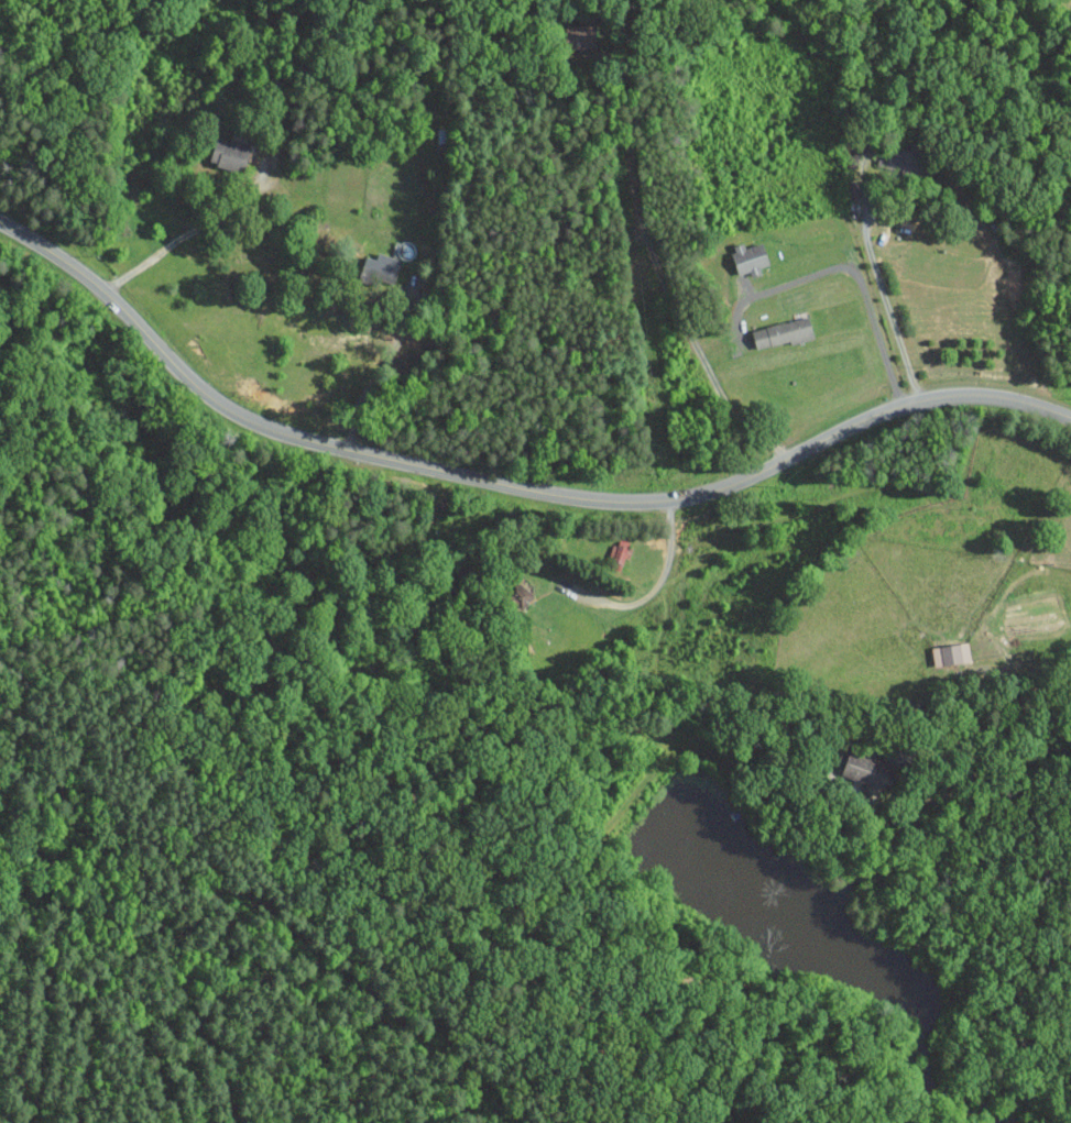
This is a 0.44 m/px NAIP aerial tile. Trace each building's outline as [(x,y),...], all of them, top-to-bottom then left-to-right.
[(244,171),(250,146),(215,138),(210,163),(244,171)] [(879,155),(877,168),(923,176),(928,147),(910,144),(910,148),(890,145),(888,157),(879,155)] [(763,242),(745,247),(744,242),(731,246),(738,274),(750,271),(752,276),(761,274),(760,267),(769,265),(763,242)] [(364,256),(360,276),(395,282),(400,258),(376,253),(375,258),(364,256)] [(752,330),(757,349),(790,340),(791,344),(814,337),(808,315),(752,330)] [(933,665),(970,662),(969,643),(932,646),(933,665)]
